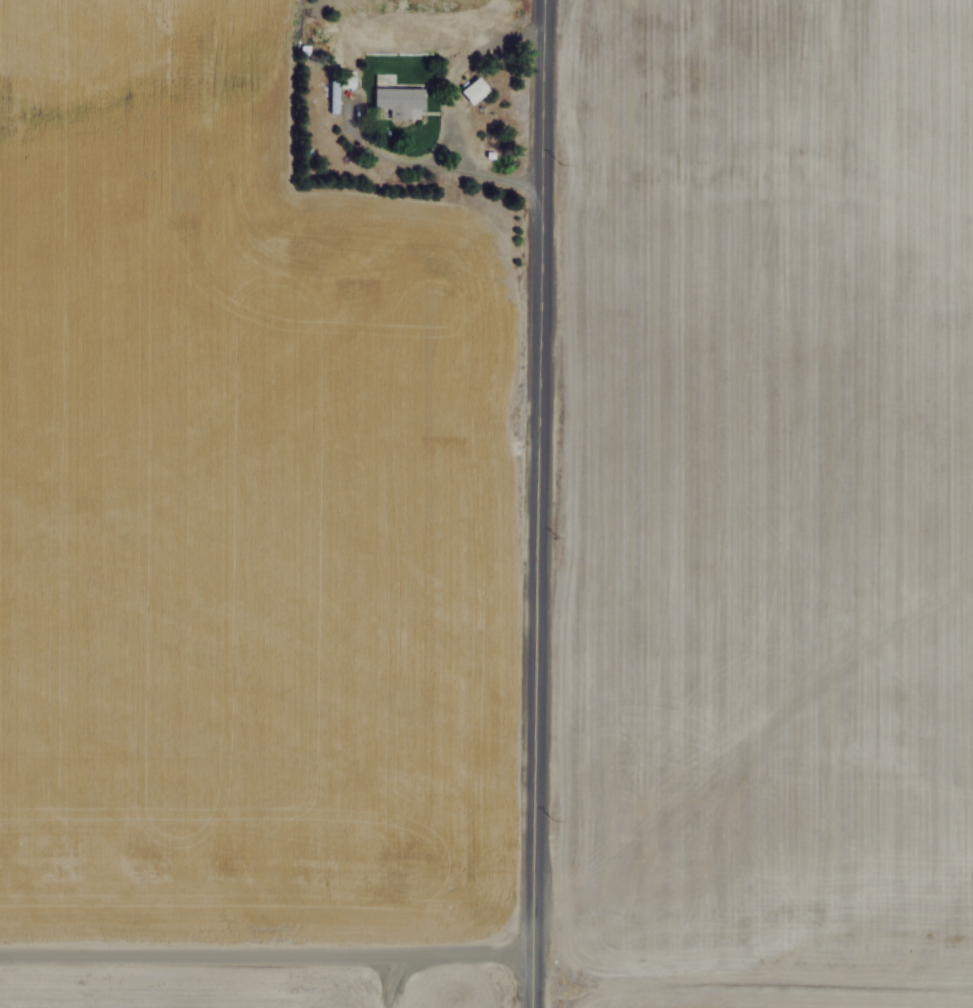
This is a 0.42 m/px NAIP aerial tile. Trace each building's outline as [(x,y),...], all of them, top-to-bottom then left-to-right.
[(382,119),(423,118),(422,88),(374,89),(374,112),(382,112),(382,119)]
